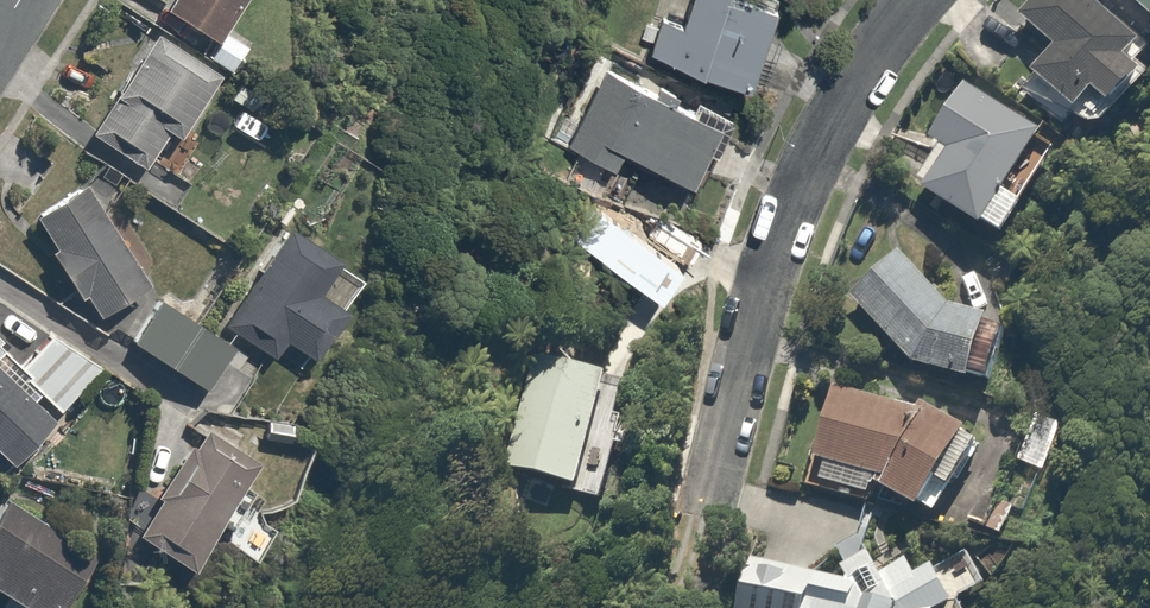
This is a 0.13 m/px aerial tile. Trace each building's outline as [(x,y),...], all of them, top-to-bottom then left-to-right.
[(224,30),(243,0),(177,0),(166,18),(212,46),(204,60),(230,77),(249,46),(224,30)] [(650,58),(750,93),(781,7),(760,0),(690,0),(680,29),(662,23),(650,58)] [(1091,0),(1044,0),(1021,27),(1055,56),(1032,82),(1084,126),(1100,107),(1118,122),(1149,84),(1149,80),(1133,65),(1148,47),(1091,0)] [(1149,21),(1149,0),(1128,0),(1149,21)] [(221,80),(152,34),(84,136),(142,174),(170,132),(182,140),(221,80)] [(616,174),(627,153),(699,189),(731,125),(609,63),(566,149),(616,174)] [(947,152),(921,191),(1004,247),(1069,150),(970,84),(932,142),(947,152)] [(143,293),(85,189),(35,217),(94,321),(143,293)] [(270,361),(282,344),(311,364),(344,316),(315,296),(337,264),(288,230),(222,328),(270,361)] [(999,325),(947,310),(904,258),(852,301),(912,373),(980,392),(999,325)] [(162,300),(131,345),(203,395),(234,349),(162,300)] [(8,471),(99,375),(53,331),(21,364),(0,344),(0,463),(8,471)] [(633,389),(532,362),(501,474),(602,502),(633,389)] [(925,415),(835,391),(816,464),(885,482),(879,493),(938,527),(984,450),(925,415)] [(1070,449),(1031,431),(984,531),(1024,549),(1070,449)] [(188,573),(254,465),(204,434),(137,542),(188,573)] [(0,513),(0,601),(1,601),(0,602),(0,607),(61,607),(92,557),(6,504),(0,513)] [(251,511),(221,537),(247,565),(276,538),(251,511)] [(740,607),(952,607),(939,576),(918,585),(905,560),(848,590),(752,564),(740,607)]
